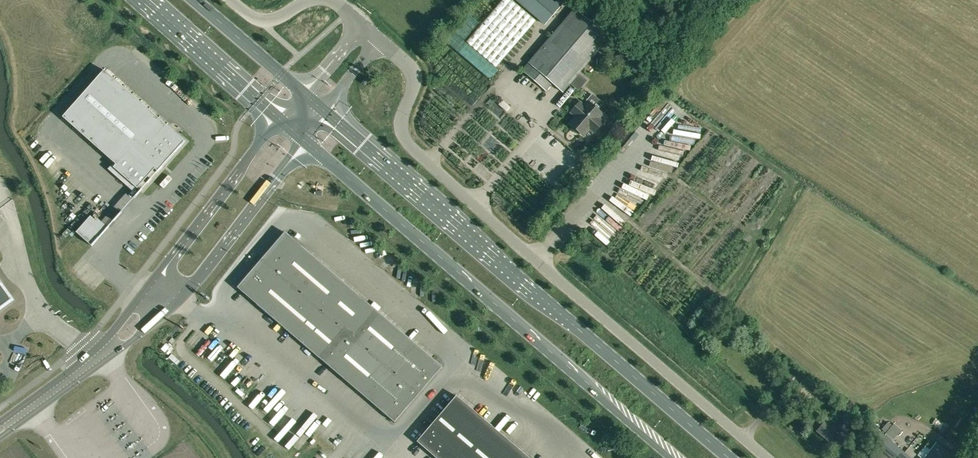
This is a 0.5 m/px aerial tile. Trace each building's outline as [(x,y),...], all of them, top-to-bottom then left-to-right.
[(467,41),(496,67),(537,21),(513,0),(503,0),(467,41)] [(545,25),(565,1),(564,0),(516,0),(545,25)] [(528,63),(522,70),(546,91),(552,83),(563,92),(609,38),(575,9),(529,63),(528,63)] [(116,165),(113,168),(137,189),(155,169),(158,172),(185,142),(104,70),(63,117),(116,165)] [(576,116),(569,124),(573,127),(572,129),(578,134),(580,133),(584,136),(590,129),(594,133),(603,122),(599,118),(602,114),(588,102),(585,106),(580,102),(571,113),(572,112),(576,116)] [(237,288),(303,344),(357,391),(394,423),(442,367),(405,335),(350,288),(285,232),(237,288)] [(4,306),(4,307),(5,307),(6,307),(7,307),(8,307),(8,306),(9,305),(9,304),(9,303),(8,303),(11,301),(0,285),(0,309),(4,306)] [(790,373),(782,382),(791,389),(799,381),(790,373)] [(492,426),(456,396),(417,442),(436,457),(465,457),(492,426)] [(846,419),(841,424),(847,429),(852,424),(846,419)] [(831,428),(824,422),(817,431),(829,441),(836,432),(835,432),(837,430),(832,426),(831,428)] [(890,425),(887,423),(881,429),(884,432),(890,425)] [(528,457),(492,426),(465,457),(527,457),(528,457)] [(873,439),(879,431),(874,427),(867,435),(873,439)] [(873,439),(879,445),(868,457),(911,457),(891,441),(883,434),(879,431),(873,439)] [(924,457),(955,457),(936,442),(924,457)]
